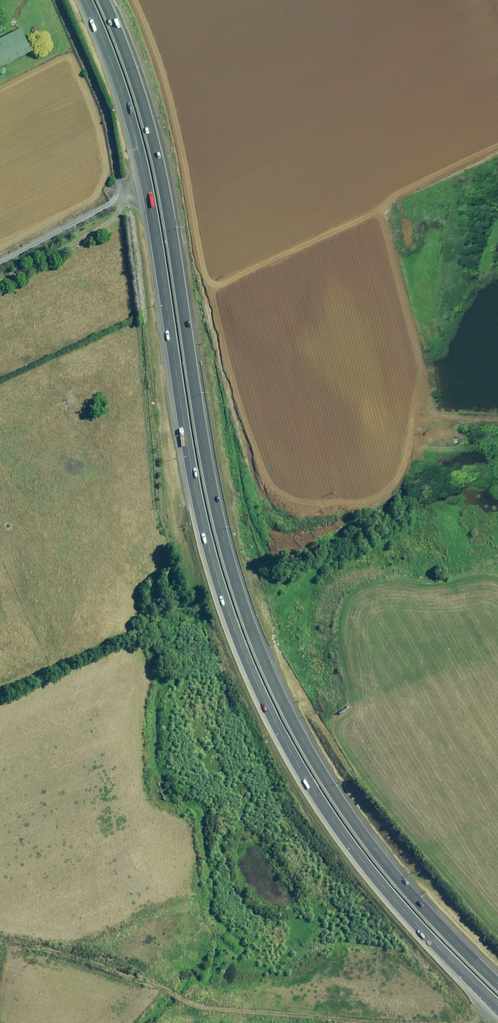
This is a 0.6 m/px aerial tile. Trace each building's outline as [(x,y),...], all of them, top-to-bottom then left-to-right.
[(32,51),(20,28),(0,38),(0,67),(32,51)]
